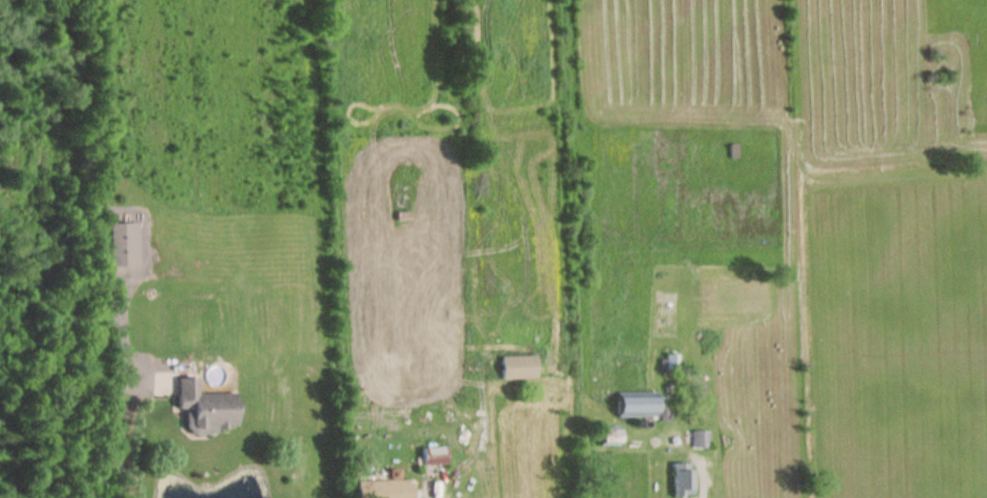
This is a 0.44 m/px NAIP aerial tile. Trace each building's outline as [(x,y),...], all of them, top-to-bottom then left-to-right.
[(135,267),(135,224),(106,224),(106,267),(135,267)] [(497,380),(533,380),(533,357),(497,357),(497,380)] [(173,413),(181,413),(182,435),(231,433),(230,393),(194,394),(193,378),(172,379),(173,413)] [(653,393),(613,393),(613,418),(653,418),(653,393)] [(596,445),(613,445),(613,428),(596,428),(596,445)] [(705,449),(705,433),(689,433),(689,449),(705,449)] [(448,447),(448,465),(461,465),(461,447),(448,447)] [(419,449),(419,467),(441,466),(441,448),(419,449)] [(669,465),(669,497),(689,497),(689,465),(669,465)] [(409,481),(354,482),(354,497),(409,497),(409,481)]
